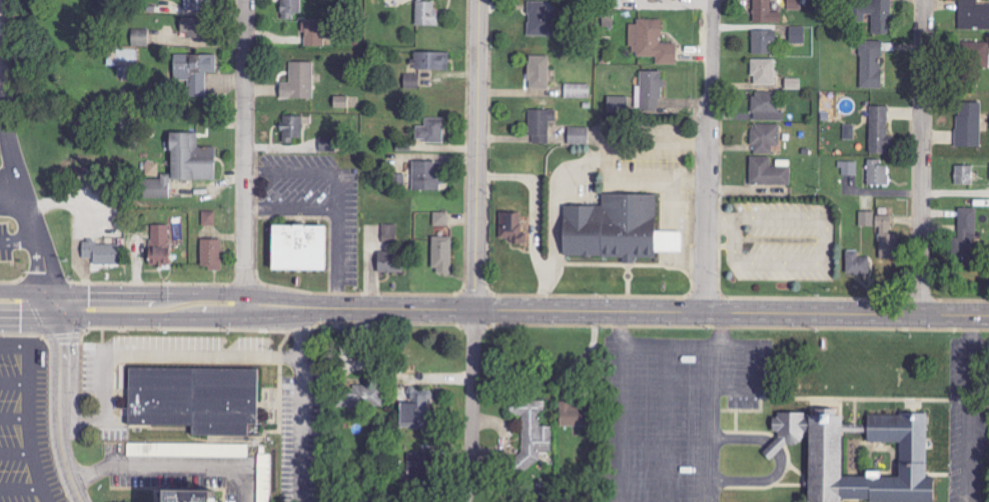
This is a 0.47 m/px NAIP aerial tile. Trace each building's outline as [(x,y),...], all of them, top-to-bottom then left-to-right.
[(210,9),(210,0),(186,0),(186,10),(210,9)] [(300,0),(281,0),(282,19),(295,19),(295,13),(300,13),(300,0)] [(608,8),(622,9),(622,0),(609,0),(608,8)] [(781,12),(771,12),(772,0),(755,0),(754,22),(781,22),(781,12)] [(801,0),(788,0),(788,9),(801,9),(801,0)] [(891,35),(892,0),(872,0),(872,6),(857,5),(857,19),(865,19),(865,14),(873,14),(872,34),(891,35)] [(978,4),(978,0),(961,0),(961,29),(988,29),(988,4),(978,4)] [(437,1),(416,1),(417,26),(437,26),(437,1)] [(528,35),(552,36),(552,11),(547,11),(547,2),(529,2),(528,35)] [(180,42),(204,42),(205,18),(181,17),(180,42)] [(677,65),(677,43),(662,43),(662,19),(637,19),(637,24),(630,24),(629,56),(656,56),(656,65),(677,65)] [(304,46),(324,46),(325,20),(304,20),(304,46)] [(805,43),(806,27),(790,26),(790,43),(805,43)] [(753,53),(775,53),(775,30),(753,29),(753,53)] [(881,41),(860,41),(861,88),(882,88),(881,41)] [(980,82),(980,68),(988,68),(988,42),(964,42),(964,69),(970,69),(970,82),(980,82)] [(449,70),(450,52),(415,52),(415,62),(412,62),(411,83),(418,83),(418,70),(449,70)] [(207,97),(207,73),(215,73),(214,53),(172,55),(173,81),(189,80),(189,97),(207,97)] [(549,89),(550,56),(529,56),(528,89),(549,89)] [(775,85),(776,60),(752,59),(752,84),(775,85)] [(280,98),(313,99),(314,62),(290,62),(290,82),(281,82),(280,98)] [(662,71),(641,71),(641,110),(662,110),(662,71)] [(565,98),(591,99),(591,84),(565,84),(565,98)] [(754,121),(785,121),(785,111),(779,112),(779,91),(753,92),(754,121)] [(628,96),(608,97),(609,114),(629,113),(628,96)] [(345,97),(334,97),(333,107),(345,108),(345,97)] [(981,103),(957,102),(957,147),(981,147),(981,103)] [(871,153),(889,153),(888,106),(870,106),(871,153)] [(556,109),(530,110),(530,144),(549,144),(549,122),(556,121),(556,109)] [(282,115),(282,143),(293,143),(293,138),(303,138),(303,125),(312,125),(312,116),(282,115)] [(443,142),(444,118),(422,117),(422,142),(443,142)] [(779,145),(780,125),(753,124),(752,154),(772,155),(772,145),(779,145)] [(589,144),(589,127),(569,127),(569,144),(589,144)] [(139,197),(169,198),(169,179),(215,179),(215,147),(198,147),(198,133),(170,132),(169,174),(161,174),(161,179),(140,179),(139,197)] [(336,138),(320,138),(320,151),(335,152),(336,138)] [(791,185),(790,166),(771,166),(771,157),(750,157),(750,185),(791,185)] [(869,185),(889,184),(889,165),(881,166),(881,159),(868,159),(869,185)] [(442,161),(414,161),(413,190),(441,191),(442,161)] [(857,176),(858,162),(842,161),(841,175),(857,176)] [(159,176),(159,163),(146,163),(146,176),(159,176)] [(973,185),(973,166),(956,166),(955,185),(973,185)] [(657,194),(602,194),(602,206),(563,206),(563,256),(623,257),(623,263),(635,263),(635,258),(655,258),(655,252),(682,252),(682,231),(657,231),(657,194)] [(957,262),(976,262),(977,209),(958,209),(957,262)] [(215,226),(216,212),(202,211),(202,225),(215,226)] [(448,213),(434,212),(434,226),(448,226),(448,213)] [(875,227),(875,212),(860,212),(860,226),(875,227)] [(521,213),(500,213),(500,242),(527,242),(527,231),(521,231),(521,213)] [(397,224),(382,225),(383,243),(398,242),(397,224)] [(170,225),(151,225),(151,267),(171,266),(170,225)] [(270,270),(323,271),(324,226),(270,225),(270,270)] [(900,235),(882,234),(881,257),(899,257),(900,235)] [(452,237),(432,237),(432,271),(452,271),(452,237)] [(201,269),(222,269),(222,239),(201,239),(201,269)] [(94,264),(120,265),(120,245),(96,245),(96,240),(83,240),(82,258),(94,258),(94,264)] [(846,274),(870,274),(870,257),(859,257),(859,251),(847,250),(846,274)] [(378,273),(404,272),(403,253),(378,253),(378,273)] [(128,423),(205,424),(204,435),(247,436),(247,424),(259,424),(259,369),(128,368),(128,423)] [(336,407),(382,406),(381,386),(336,387),(336,407)] [(432,390),(400,389),(399,428),(431,429),(432,390)] [(523,416),(522,453),(514,453),(514,467),(540,468),(540,453),(552,454),(553,427),(542,427),(542,400),(510,399),(510,416),(523,416)] [(560,427),(585,426),(584,403),(559,403),(560,427)] [(272,455),(258,454),(257,501),(271,501),(272,455)] [(149,501),(215,501),(216,501),(216,492),(149,492),(149,501)]
